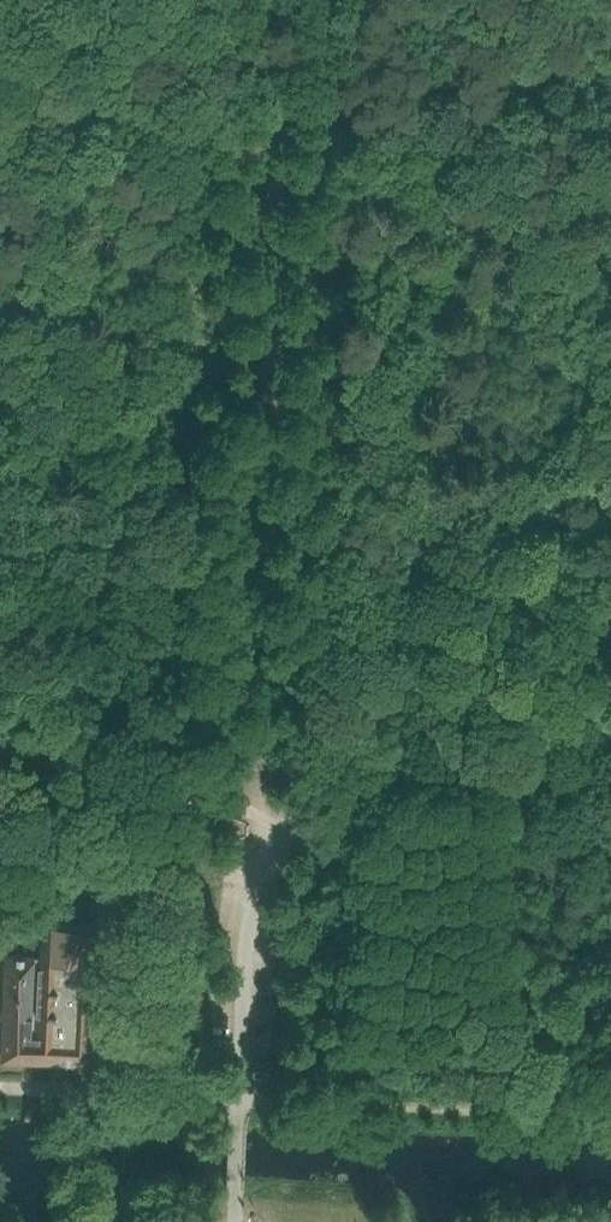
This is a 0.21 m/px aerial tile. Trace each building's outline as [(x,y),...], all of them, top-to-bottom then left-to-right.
[(0,993),(0,1054),(95,1059),(103,921),(44,918),(43,952),(2,949),(0,993)]
